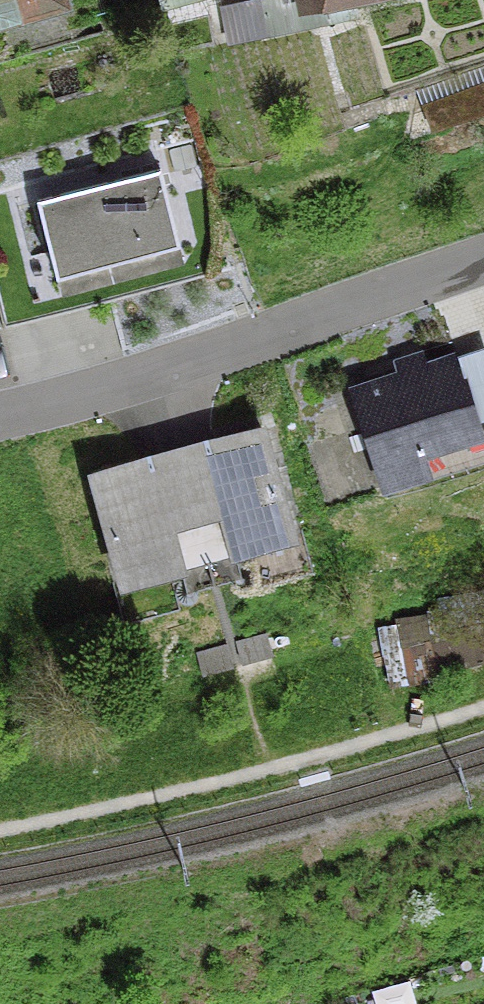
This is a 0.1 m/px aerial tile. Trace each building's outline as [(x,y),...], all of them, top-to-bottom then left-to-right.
[(57,0),(0,0),(0,21),(58,4),(57,0)] [(310,13),(355,5),(354,0),(308,0),(310,13)] [(260,25),(256,2),(217,10),(221,33),(260,25)] [(421,112),(428,131),(483,111),(483,89),(421,112)] [(177,247),(159,176),(43,205),(62,277),(177,247)] [(422,370),(419,360),(394,368),(398,377),(348,393),(379,489),(424,474),(418,455),(478,436),(473,422),(483,418),(483,350),(422,370)] [(173,454),(191,518),(219,511),(230,552),(286,537),(257,431),(173,454)] [(164,526),(191,518),(173,454),(90,477),(119,583),(175,567),(164,526)] [(386,689),(450,677),(448,667),(483,660),(483,602),(436,611),(437,616),(397,624),(397,627),(375,631),(386,689)] [(238,666),(267,657),(261,635),(232,643),(238,666)] [(221,646),(192,654),(198,677),(227,668),(221,646)]
